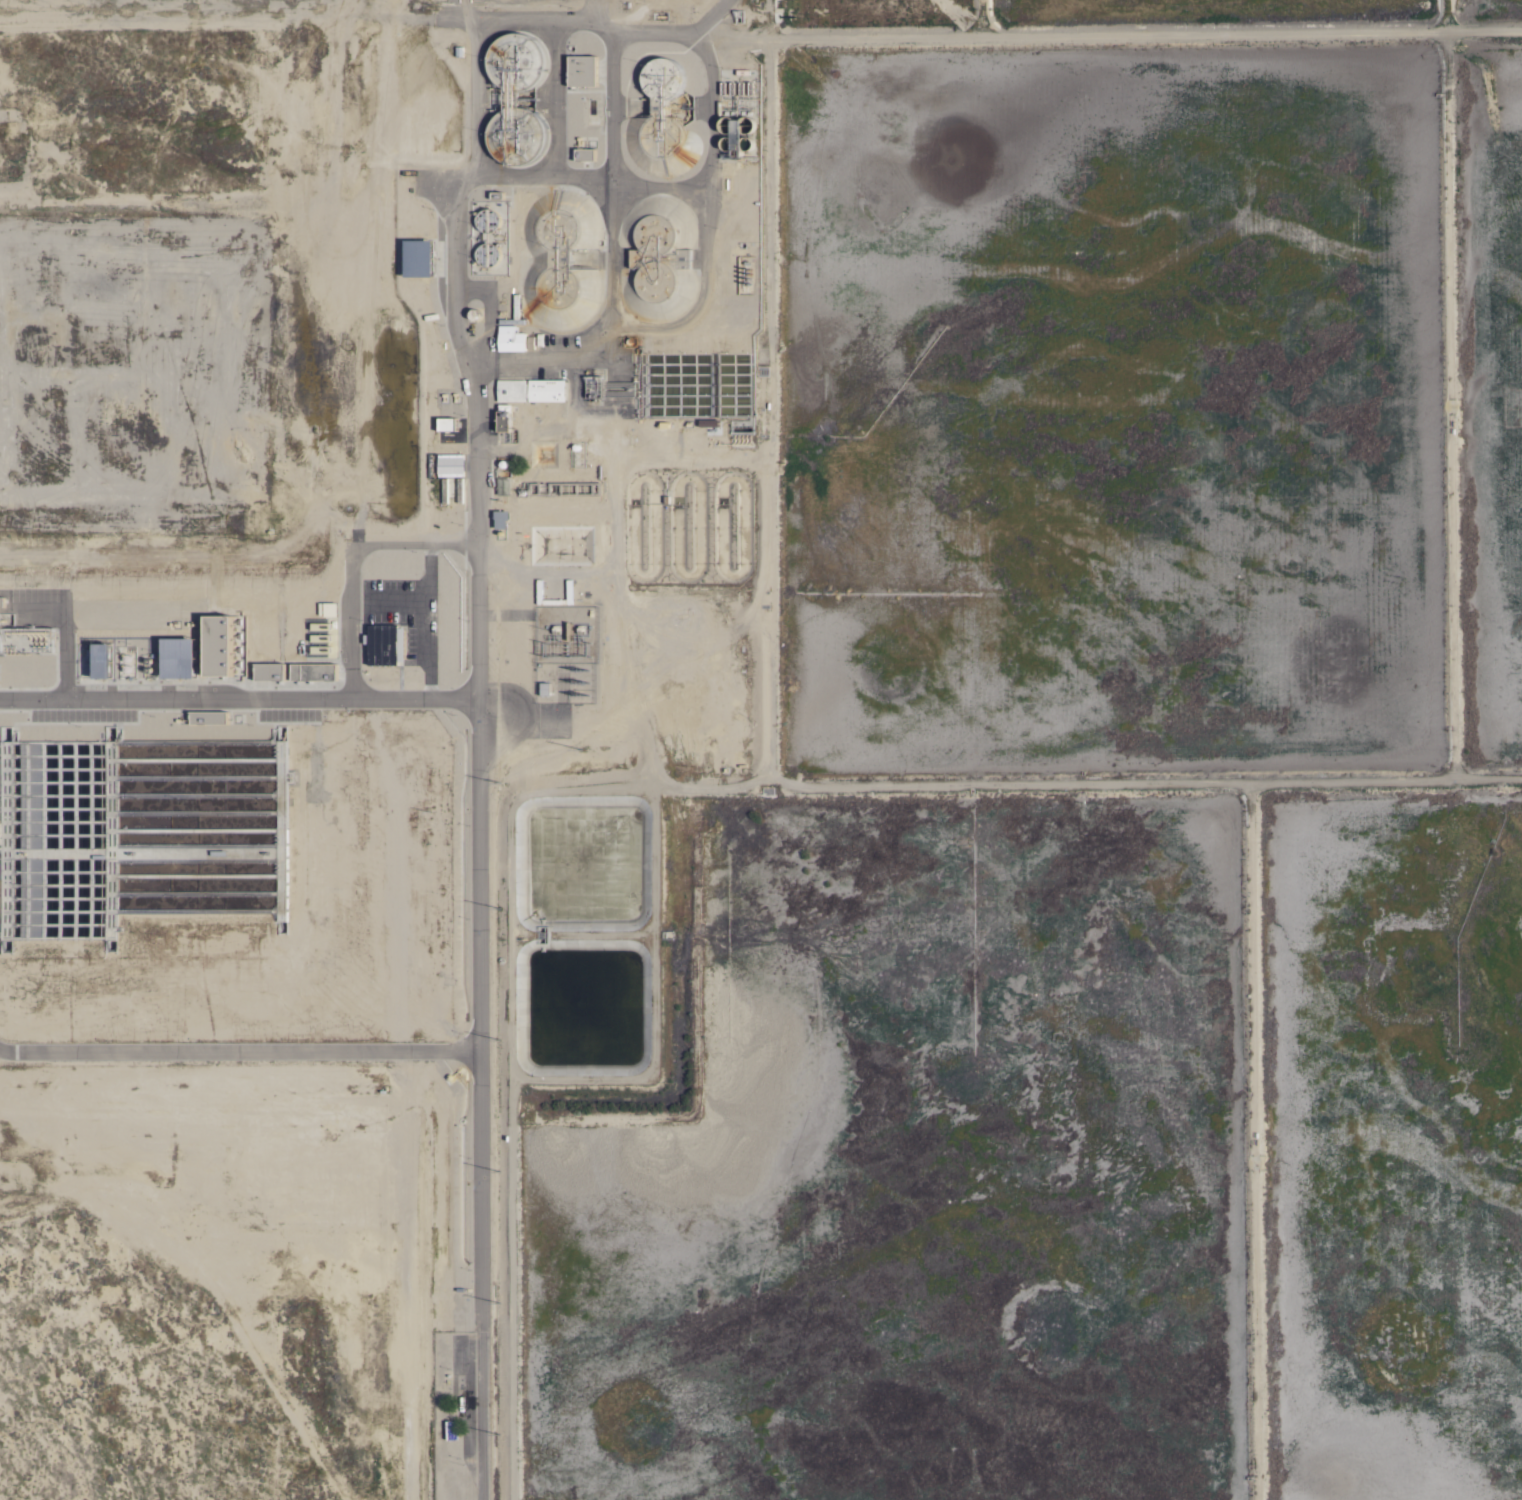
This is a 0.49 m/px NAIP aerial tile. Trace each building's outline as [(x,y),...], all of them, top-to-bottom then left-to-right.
[(569,86),(569,56),(597,56),(597,86),(569,86)] [(673,115),(680,119),(682,122),(684,124),(685,128),(687,132),(687,136),(687,139),(687,143),(685,147),(683,150),(680,154),(675,157),(670,159),(667,160),(662,160),(656,158),(651,156),(647,153),(643,147),(642,141),(641,135),(642,131),(643,128),(646,122),(649,119),(651,118),(653,117),(653,96),(654,94),(657,96),(660,96),(662,97),(664,97),(667,97),(667,105),(670,105),(670,108),(667,108),(667,114),(673,115)] [(595,148),(595,160),(576,160),(576,148),(595,148)] [(572,268),(576,270),(579,273),(581,276),(583,280),(584,283),(584,287),(584,290),(584,293),(582,297),(580,301),(579,303),(575,306),(572,308),(567,310),(562,311),(557,310),(553,309),(549,307),(546,305),(543,302),(541,299),(539,295),(538,290),(538,286),(539,283),(540,279),(542,275),(545,271),(548,269),(550,267),(550,251),(545,246),(541,242),(539,238),(538,233),(538,228),(539,224),(541,220),(543,216),(547,212),(549,210),(553,208),(557,207),(562,207),(566,207),(569,208),(574,211),(577,213),(580,217),(583,222),(584,226),(584,231),(583,235),(582,238),(581,242),(576,247),(574,248),(572,248),(572,268)] [(631,268),(631,249),(641,250),(641,248),(638,245),(637,241),(636,238),(636,235),(637,232),(637,229),(638,226),(639,224),(642,221),(644,219),(647,217),(650,216),(652,215),(657,214),(659,215),(663,215),(667,217),(672,220),(674,224),(676,227),(678,231),(678,235),(678,238),(677,242),(676,244),(678,249),(690,248),(691,268),(678,268),(676,272),(678,276),(678,279),(678,283),(678,287),(676,291),(674,294),(672,297),(667,301),(664,302),(660,303),(656,303),(650,301),(646,299),(644,298),(641,295),(639,292),(637,288),(637,283),(637,280),(637,276),(638,273),(639,271),(641,268),(631,268)] [(405,239),(433,239),(433,276),(405,276),(405,239)] [(519,318),(524,318),(524,324),(499,323),(499,319),(514,319),(514,294),(519,294),(519,318)] [(517,333),(517,331),(519,331),(519,333),(525,333),(525,351),(499,351),(499,333),(517,333)] [(602,375),(602,379),(605,379),(605,382),(633,382),(633,380),(638,380),(638,397),(598,397),(598,390),(591,390),(591,393),(587,393),(587,381),(585,381),(585,376),(602,375)] [(527,380),(527,383),(529,383),(529,380),(566,380),(566,401),(498,402),(498,380),(527,380)] [(499,431),(499,404),(511,405),(511,431),(499,431)] [(457,418),(457,431),(439,431),(439,418),(457,418)] [(463,453),(463,457),(464,457),(464,473),(463,473),(463,476),(439,476),(438,454),(463,453)] [(510,478),(510,495),(498,495),(497,478),(510,478)] [(601,482),(601,495),(556,495),(556,496),(549,497),(549,483),(601,482)] [(509,511),(509,520),(507,520),(507,528),(496,528),(496,519),(494,519),(494,511),(509,511)] [(324,602),(337,602),(337,616),(324,616),(324,602)] [(206,616),(233,616),(233,675),(206,676),(206,616)] [(393,624),(393,627),(399,627),(399,660),(393,660),(393,664),(364,664),(364,643),(358,643),(358,633),(364,633),(364,624),(393,624)] [(54,651),(0,652),(0,628),(53,627),(54,651)] [(163,638),(197,638),(197,677),(164,678),(163,638)] [(95,643),(112,643),(112,678),(96,678),(95,643)] [(256,680),(256,663),(285,663),(285,680),(256,680)] [(292,680),(292,663),(337,663),(337,680),(292,680)] [(548,696),(548,684),(540,684),(540,696),(548,696)] [(446,1421),(459,1420),(459,1439),(447,1439),(446,1421)]
